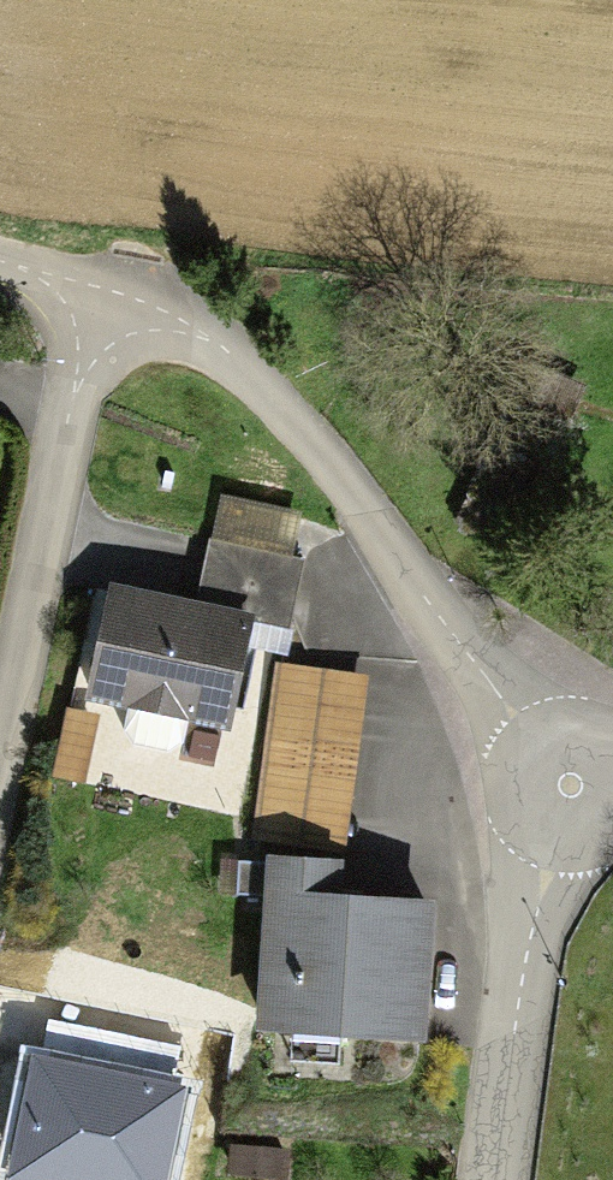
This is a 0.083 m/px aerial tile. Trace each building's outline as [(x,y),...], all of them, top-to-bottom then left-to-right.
[(112,588),(89,697),(228,727),(251,617),(287,625),(300,561),(213,543),(199,606),(112,588)] [(367,678),(278,666),(255,839),(343,850),(367,678)] [(268,860),(259,1028),(423,1036),(429,904),(338,900),(340,863),(268,860)] [(36,1060),(12,1176),(30,1179),(164,1179),(182,1090),(36,1060)] [(287,1151),(233,1148),(232,1173),(286,1176),(287,1151)]
